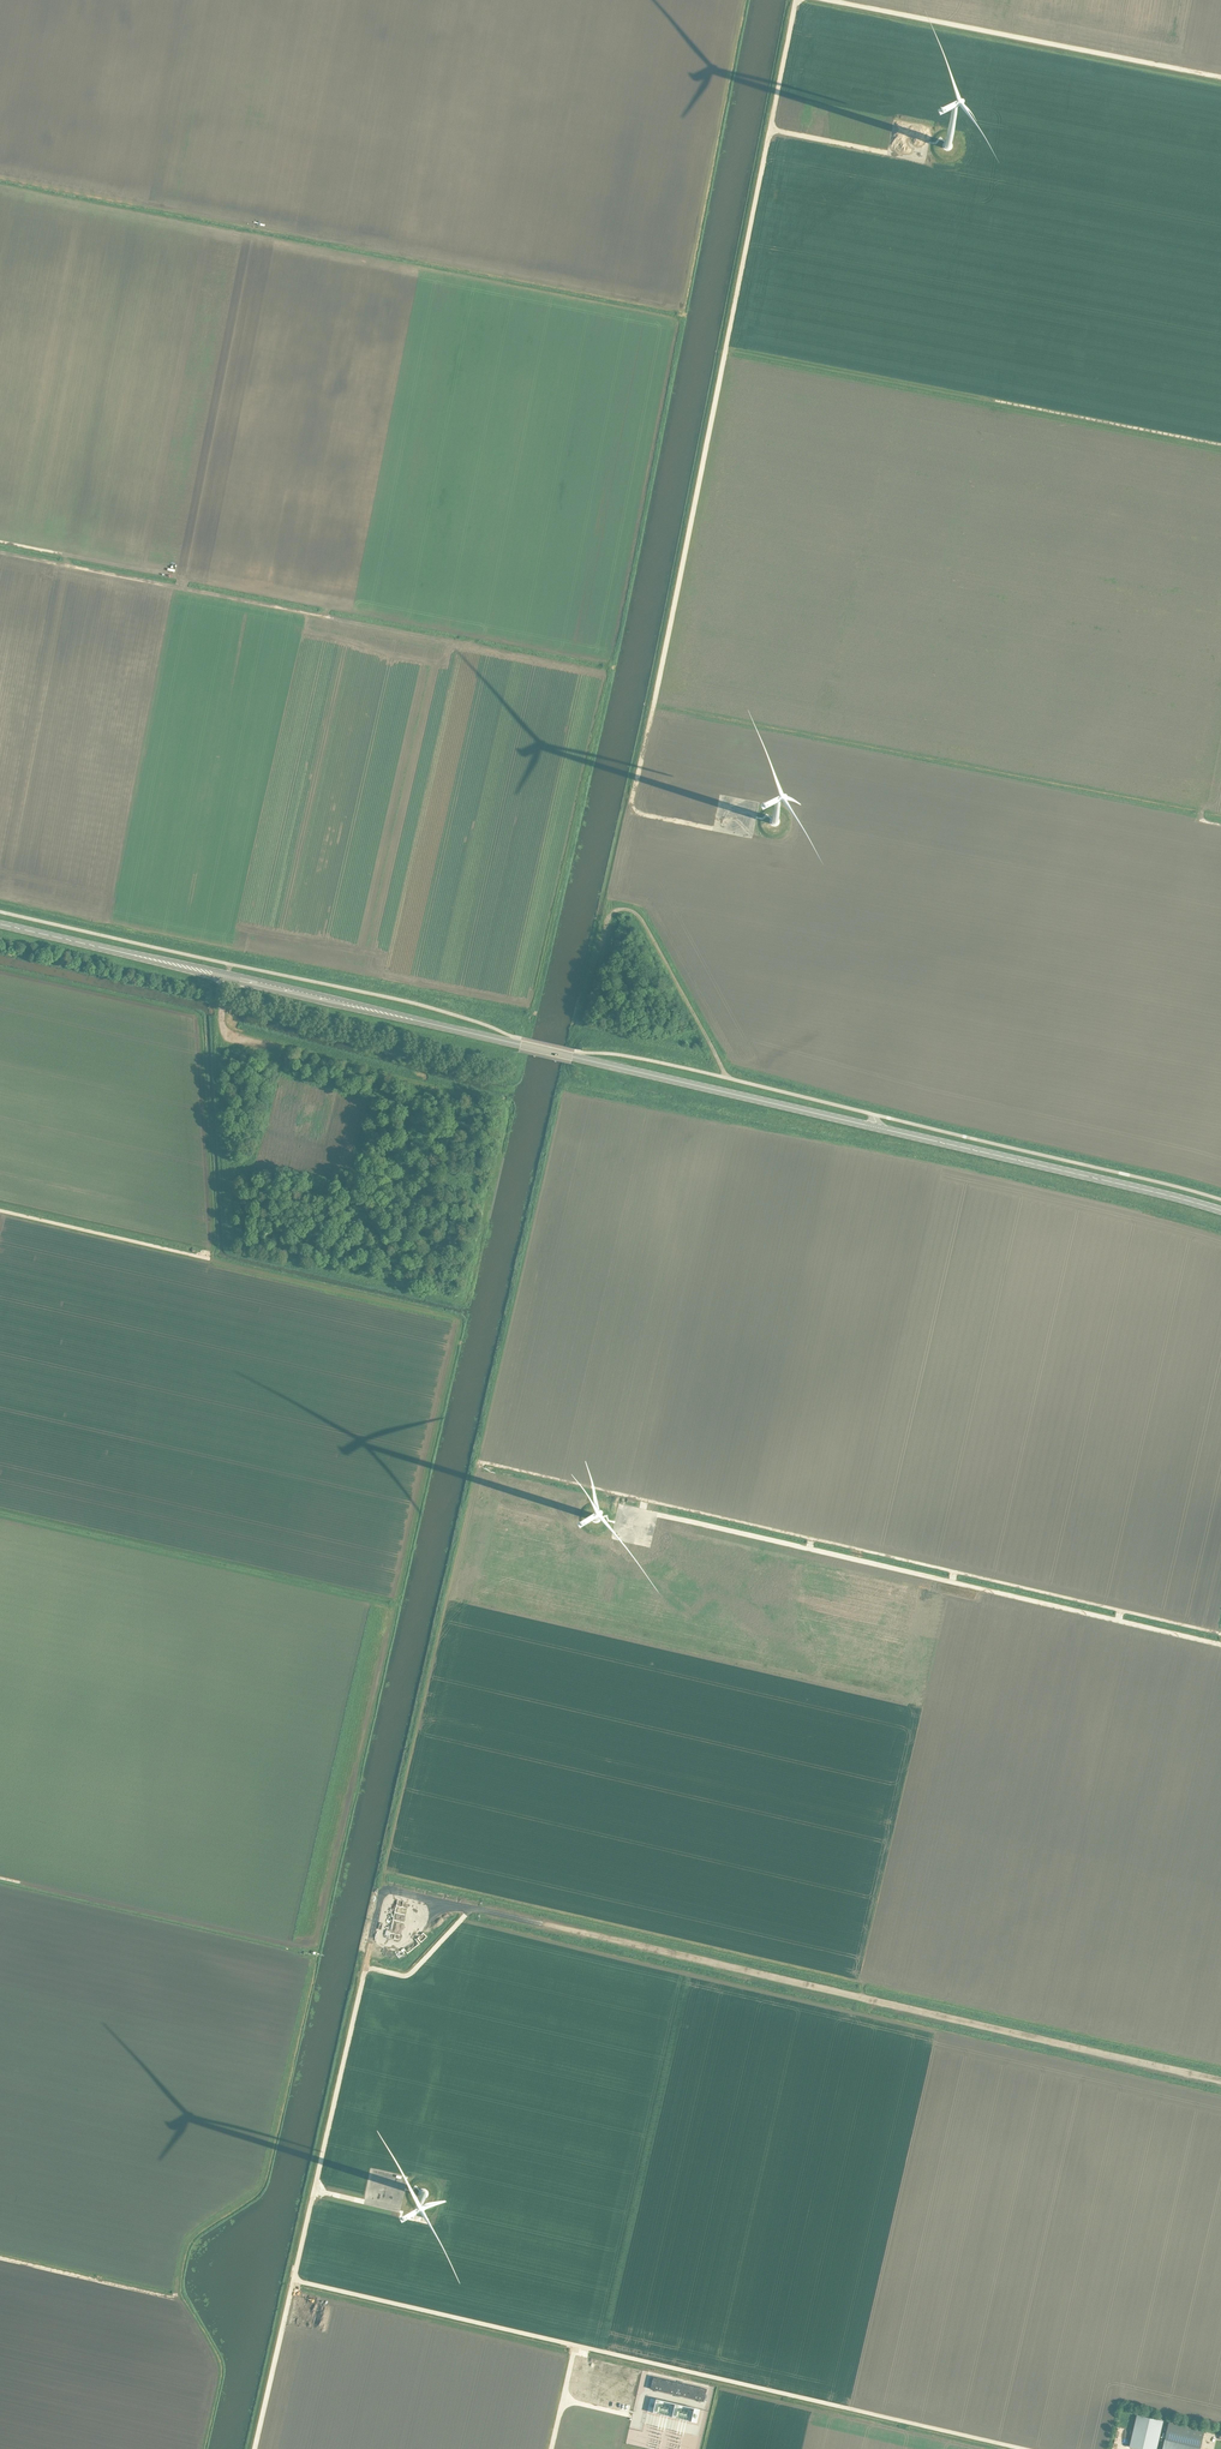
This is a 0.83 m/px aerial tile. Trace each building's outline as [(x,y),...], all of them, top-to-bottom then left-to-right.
[(954,146),(954,145),(953,144),(953,143),(952,142),(952,141),(951,141),(951,140),(950,140),(949,140),(948,139),(947,139),(946,140),(945,140),(944,140),(944,141),(943,141),(943,142),(942,143),(942,144),(942,145),(942,146),(942,147),(942,148),(943,149),(943,150),(944,150),(944,151),(945,151),(946,151),(947,151),(948,151),(949,151),(950,151),(951,151),(951,150),(952,150),(952,149),(953,148),(953,147),(954,146)] [(781,822),(781,821),(781,820),(780,820),(780,819),(780,818),(779,818),(779,817),(778,817),(778,816),(777,816),(776,815),(775,815),(774,815),(773,815),(772,816),(771,816),(771,817),(770,817),(770,818),(769,818),(769,819),(769,820),(769,821),(769,822),(769,823),(769,824),(770,825),(771,826),(772,827),(773,827),(774,827),(775,827),(776,827),(777,827),(778,826),(779,825),(780,824),(780,823),(781,822)] [(590,1517),(590,1518),(590,1519),(591,1520),(591,1521),(592,1522),(593,1523),(594,1523),(595,1524),(596,1524),(597,1524),(598,1523),(599,1523),(600,1522),(601,1522),(601,1521),(602,1520),(602,1519),(602,1518),(602,1517),(602,1516),(601,1515),(601,1514),(600,1513),(599,1513),(599,1512),(598,1512),(597,1512),(596,1512),(595,1512),(594,1512),(593,1513),(592,1513),(592,1514),(591,1514),(591,1515),(591,1516),(590,1516),(590,1517)] [(707,2389),(684,2384),(676,2382),(653,2376),(652,2382),(651,2386),(650,2389),(653,2389),(658,2390),(673,2394),(681,2396),(698,2400),(702,2401),(704,2401),(704,2399),(705,2394),(707,2389)] [(691,2422),(694,2408),(656,2399),(653,2413),(691,2422)] [(1138,2414),(1130,2447),(1141,2448),(1157,2448),(1164,2421),(1138,2414)] [(1205,2430),(1169,2421),(1165,2438),(1201,2446),(1205,2430)] [(1165,2438),(1163,2448),(1200,2448),(1201,2446),(1165,2438)]
